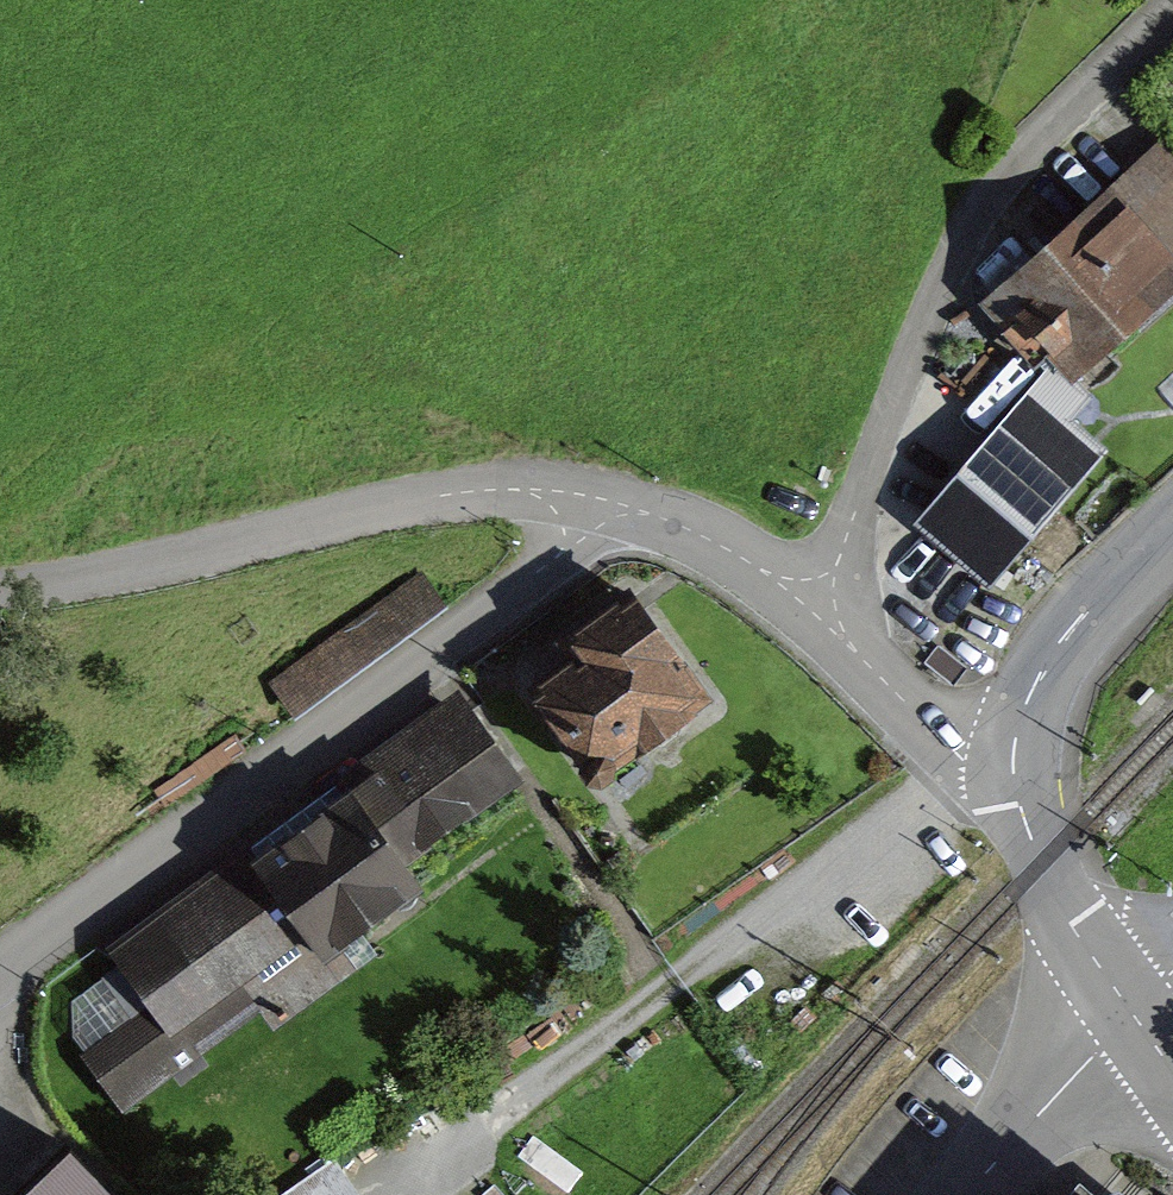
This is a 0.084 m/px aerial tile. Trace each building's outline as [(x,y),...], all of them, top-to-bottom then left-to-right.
[(992,288),(1056,352),(1075,371),(1172,277),(1172,159),(1141,188),(1123,169),(992,288)] [(1075,371),(1056,352),(916,513),(994,577),(1109,447),(1075,371)] [(428,568),(272,675),(296,710),(452,603),(428,568)] [(693,689),(619,593),(493,689),(567,785),(693,689)] [(155,1016),(90,1061),(117,1101),(262,1002),(275,1021),(361,962),(341,934),(419,881),(405,861),(519,782),(459,694),(102,939),(155,1016)] [(44,1139),(0,1180),(0,1194),(97,1194),(44,1139)] [(326,1160),(274,1194),(349,1194),(326,1160)] [(1068,1171),(1048,1194),(1096,1194),(1068,1171)]
